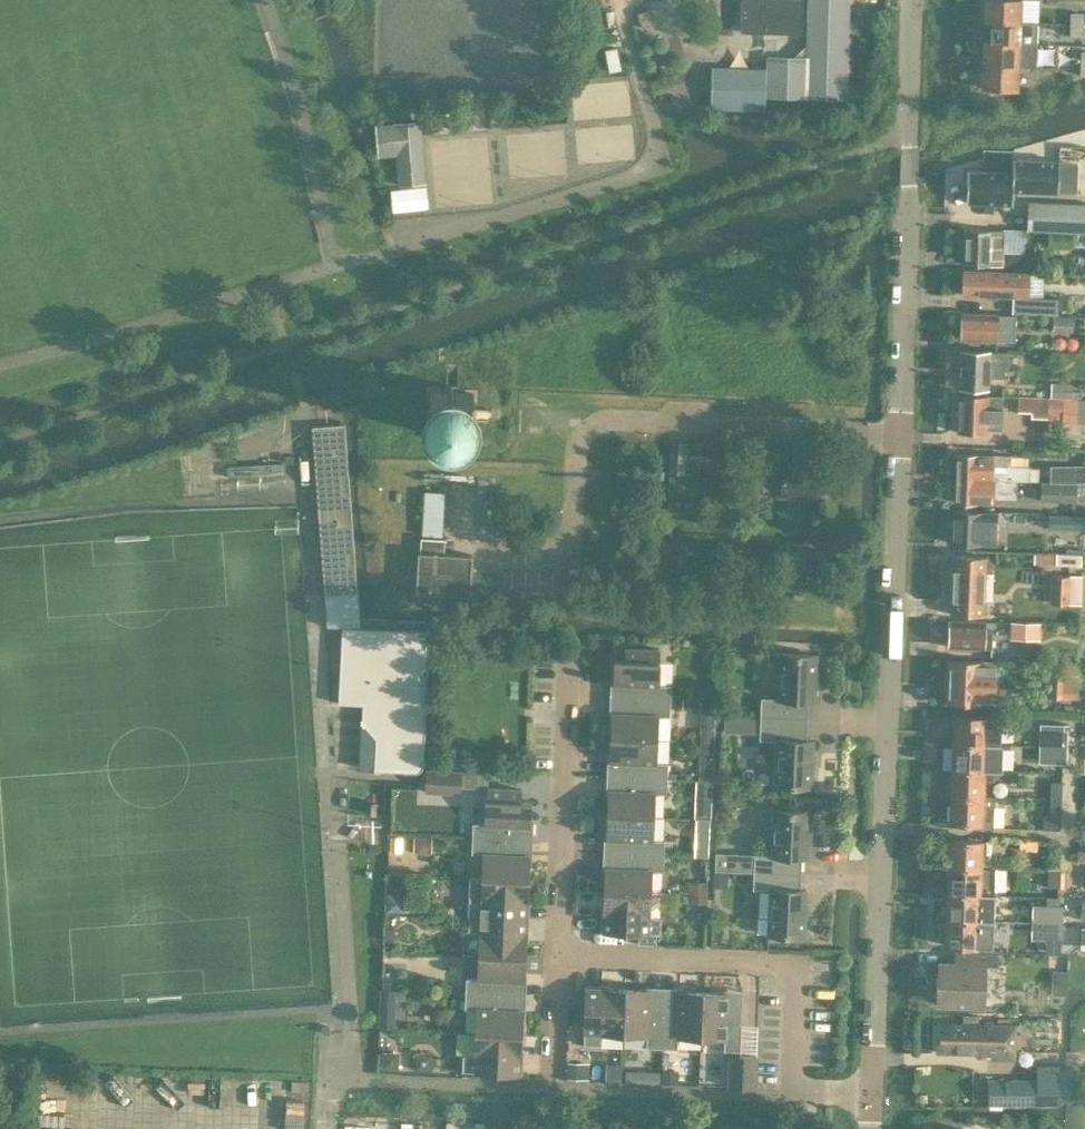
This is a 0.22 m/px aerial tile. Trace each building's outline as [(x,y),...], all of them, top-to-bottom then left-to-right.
[(771,56),(771,69),(716,68),(715,108),(768,109),(768,96),(849,98),(851,29),(867,29),(867,20),(851,20),(852,0),(812,0),(810,44),(797,57),(771,56)] [(768,32),(800,33),(801,0),(742,0),(741,31),(768,32)] [(986,19),(1021,21),(1022,0),(987,0),(986,19)] [(1071,13),(1070,25),(1083,25),(1084,14),(1071,13)] [(986,19),(985,42),(1020,43),(1037,43),(1038,21),(1021,21),(986,19)] [(1083,37),(1083,25),(1070,25),(1070,37),(1083,37)] [(985,42),(984,65),(1019,66),(1019,65),(1036,65),(1037,43),(1020,43),(985,42)] [(619,50),(607,52),(612,74),(623,72),(619,50)] [(1018,89),(1019,66),(984,65),(983,88),(1018,89)] [(491,103),(490,117),(500,117),(500,103),(491,103)] [(422,119),(375,123),(378,156),(398,155),(400,185),(427,183),(422,119)] [(967,171),(966,202),(1013,203),(1013,190),(1058,192),(1060,160),(1013,159),(1012,172),(967,171)] [(1030,203),(1029,230),(1084,232),(1084,205),(1030,203)] [(965,228),(964,264),(1002,266),(1004,230),(965,228)] [(1084,233),(1049,232),(1049,245),(1084,246),(1084,233)] [(1028,273),(964,270),(963,294),(1014,296),(1013,312),(1058,314),(1058,297),(1027,296),(1028,273)] [(961,340),(996,341),(1015,341),(1016,315),(997,315),(997,314),(962,312),(961,340)] [(1052,331),(1073,332),(1073,317),(1053,316),(1052,331)] [(988,388),(989,378),(1008,378),(1008,352),(990,351),(961,350),(959,386),(988,388)] [(1018,396),(1018,411),(1032,412),(1031,417),(1063,419),(1063,398),(1073,399),(1078,399),(1082,399),(1083,390),(1073,390),(1073,384),(1051,383),(1050,398),(1018,396)] [(439,386),(427,386),(426,398),(430,398),(429,410),(423,410),(423,413),(429,413),(428,424),(425,424),(424,437),(436,438),(437,434),(448,435),(448,441),(451,441),(451,435),(463,436),(463,440),(475,440),(476,427),(472,427),(472,422),(475,422),(475,406),(473,406),(474,401),(477,401),(477,388),(465,388),(465,392),(460,391),(460,386),(444,385),(444,391),(439,390),(439,386)] [(1002,396),(959,394),(958,432),(986,433),(986,429),(1001,429),(1002,412),(997,412),(997,405),(1002,405),(1002,396)] [(322,426),(313,426),(314,447),(322,553),(325,594),(326,594),(357,592),(354,543),(345,424),(343,424),(322,426)] [(671,475),(687,475),(688,444),(672,443),(671,475)] [(957,454),(956,478),(991,479),(992,456),(957,454)] [(822,463),(764,460),(762,492),(820,495),(822,463)] [(1050,481),(1051,481),(1051,482),(1077,483),(1084,483),(1084,482),(1084,465),(1050,465),(1050,481)] [(956,478),(955,502),(993,503),(993,498),(1016,499),(1017,480),(991,479),(956,478)] [(1041,482),(1040,502),(1077,503),(1077,483),(1051,482),(1041,482)] [(953,543),(979,544),(979,545),(996,546),(997,512),(989,512),(980,511),(955,510),(953,543)] [(1071,513),(1048,512),(1047,531),(1070,532),(1070,528),(1082,528),(1083,515),(1071,515),(1071,513)] [(416,592),(471,594),(472,554),(437,552),(438,539),(446,539),(446,538),(421,537),(420,551),(418,551),(416,592)] [(1055,553),(1055,564),(1081,565),(1082,554),(1055,553)] [(953,556),(952,585),(990,586),(991,581),(985,581),(986,557),(953,556)] [(1051,574),(1051,590),(1082,590),(1082,575),(1051,574)] [(990,587),(990,586),(952,585),(951,613),(984,615),(985,587),(990,587)] [(1082,605),(1082,590),(1051,590),(1051,605),(1082,605)] [(985,622),(950,621),(949,647),(992,648),(993,631),(985,631),(985,622)] [(1040,622),(1010,621),(1010,639),(1039,641),(1040,622)] [(341,626),(338,702),(377,704),(374,769),(418,771),(422,767),(429,630),(341,626)] [(617,684),(617,699),(671,701),(671,685),(659,685),(660,661),(659,661),(659,649),(626,647),(625,659),(614,659),(613,684),(617,684)] [(761,697),(760,715),(808,718),(808,701),(815,701),(817,655),(780,653),(778,698),(761,697)] [(994,705),(994,694),(995,663),(982,662),(949,661),(947,704),(981,705),(981,704),(994,705)] [(1066,676),(1046,675),(1046,698),(1066,698),(1066,676)] [(612,712),(611,737),(657,739),(658,716),(670,716),(671,701),(617,699),(616,712),(612,712)] [(702,703),(701,718),(715,719),(716,704),(702,703)] [(807,740),(808,718),(760,715),(759,739),(777,740),(775,785),(811,787),(813,741),(807,740)] [(954,743),(1001,745),(1001,718),(986,717),(955,716),(954,743)] [(1052,723),(1051,744),(1067,744),(1068,724),(1052,723)] [(614,762),(613,776),(667,778),(668,763),(656,762),(657,739),(611,737),(610,762),(614,762)] [(954,743),(953,768),(994,770),(1001,770),(1002,758),(1002,745),(1001,745),(954,743)] [(1051,744),(1050,762),(1067,762),(1067,744),(1051,744)] [(699,762),(699,779),(712,780),(713,780),(714,762),(699,762)] [(953,768),(952,795),(994,796),(983,796),(984,780),(993,780),(994,770),(953,768)] [(425,792),(460,793),(461,771),(426,769),(425,792)] [(609,790),(608,814),(654,817),(655,793),(667,794),(667,778),(613,776),(613,790),(609,790)] [(1050,782),(1050,798),(1063,799),(1063,782),(1050,782)] [(473,823),(472,838),(526,841),(527,826),(531,827),(532,801),(521,801),(522,789),(488,787),(487,799),(486,799),(485,823),(473,823)] [(951,821),(967,822),(967,826),(993,827),(994,796),(952,795),(951,821)] [(1050,798),(1050,815),(1062,815),(1063,799),(1050,798)] [(698,802),(698,818),(711,818),(711,802),(698,802)] [(772,854),(754,854),(715,852),(715,870),(754,871),(801,873),(802,857),(808,857),(810,811),(774,809),(772,854)] [(611,839),(610,853),(664,855),(665,840),(653,840),(654,817),(608,814),(607,839),(611,839)] [(432,838),(413,837),(413,852),(432,853),(432,838)] [(484,854),(483,877),(483,878),(528,879),(529,855),(525,854),(526,841),(472,838),(472,854),(484,854)] [(950,839),(949,866),(980,867),(996,868),(996,867),(980,867),(981,851),(991,851),(991,841),(950,839)] [(1049,841),(1048,863),(1059,864),(1060,841),(1049,841)] [(606,867),(605,892),(651,894),(651,870),(663,871),(664,855),(610,853),(610,867),(606,867)] [(1048,863),(1047,886),(1059,886),(1059,864),(1048,863)] [(949,866),(948,892),(995,893),(996,868),(980,867),(949,866)] [(800,889),(801,873),(754,871),(753,889),(770,890),(768,934),(805,936),(807,890),(800,889)] [(470,877),(470,900),(469,916),(523,918),(523,904),(527,904),(528,879),(483,878),(470,877)] [(690,895),(707,894),(707,882),(691,881),(690,895)] [(607,931),(639,933),(638,943),(656,944),(657,933),(661,934),(662,918),(650,917),(651,894),(605,892),(604,917),(608,917),(607,931)] [(948,892),(947,918),(994,920),(995,893),(948,892)] [(385,911),(404,912),(404,893),(385,893),(385,911)] [(1045,940),(1057,940),(1058,907),(1046,907),(1045,940)] [(480,932),(479,955),(525,956),(526,932),(522,932),(523,918),(469,916),(468,931),(480,932)] [(947,918),(946,945),(993,947),(994,920),(947,918)] [(383,940),(384,940),(394,941),(395,924),(384,924),(383,940)] [(939,962),(937,1004),(984,1006),(986,965),(997,965),(997,952),(955,950),(955,963),(939,962)] [(466,978),(466,993),(520,995),(520,981),(524,981),(525,956),(479,955),(478,978),(466,978)] [(1049,995),(1067,995),(1068,971),(1051,970),(1049,995)] [(382,975),(381,988),(391,988),(391,976),(382,975)] [(600,1033),(624,1034),(626,988),(601,987),(601,991),(586,991),(584,1045),(600,1045),(600,1033)] [(626,988),(624,1034),(647,1035),(647,1047),(662,1048),(663,1010),(664,994),(650,993),(650,989),(626,988)] [(380,990),(379,1014),(395,1015),(395,1010),(396,990),(390,990),(381,990),(380,990)] [(663,1010),(662,1048),(678,1048),(678,1036),(701,1037),(703,1010),(703,992),(679,990),(678,995),(664,994),(663,1010)] [(703,1010),(701,1037),(725,1038),(724,1050),(740,1051),(742,997),(728,997),(728,993),(703,992),(703,1010)] [(477,1009),(476,1032),(522,1034),(523,1010),(519,1009),(520,995),(466,993),(465,1008),(477,1009)] [(936,1024),(935,1052),(990,1054),(990,1061),(1013,1061),(1013,1043),(1021,1043),(1021,1033),(1013,1033),(1014,1026),(977,1025),(977,1018),(961,1018),(961,1025),(936,1024)] [(521,1059),(522,1034),(476,1032),(475,1056),(463,1055),(462,1071),(516,1073),(517,1059),(521,1059)] [(730,1086),(755,1087),(756,1056),(731,1055),(730,1086)] [(567,1062),(567,1079),(589,1079),(589,1063),(567,1062)] [(624,1080),(640,1081),(641,1063),(625,1062),(624,1080)] [(661,1085),(677,1085),(678,1071),(661,1071),(661,1085)] [(989,1081),(988,1102),(1003,1103),(1033,1103),(1059,1103),(1059,1073),(1056,1073),(1036,1073),(1036,1081),(989,1080),(989,1081)]
